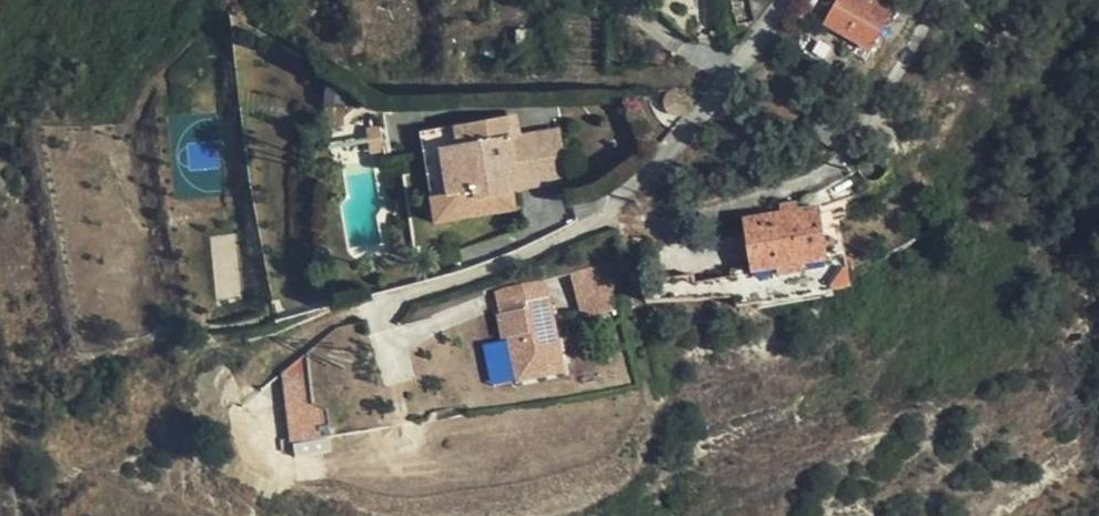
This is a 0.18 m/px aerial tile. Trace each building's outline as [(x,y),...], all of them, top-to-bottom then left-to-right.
[(896,11),(878,1),(875,4),(867,0),(847,0),(834,26),(874,48),(896,11)] [(384,149),(383,128),(350,131),(353,154),(384,149)] [(456,150),(431,151),(433,224),(503,222),(501,129),(456,131),(456,150)] [(433,224),(431,151),(416,152),(417,223),(433,224)] [(834,255),(847,252),(839,216),(853,213),(849,197),(822,203),(834,255)] [(648,279),(649,304),(739,301),(741,310),(850,295),(849,281),(847,262),(825,263),(818,212),(748,219),(753,275),(695,280),(694,275),(648,279)] [(576,380),(573,300),(541,301),(541,306),(508,306),(509,332),(521,332),(522,383),(576,380)] [(320,408),(306,410),(304,390),(287,392),(292,438),(323,435),(320,408)]
